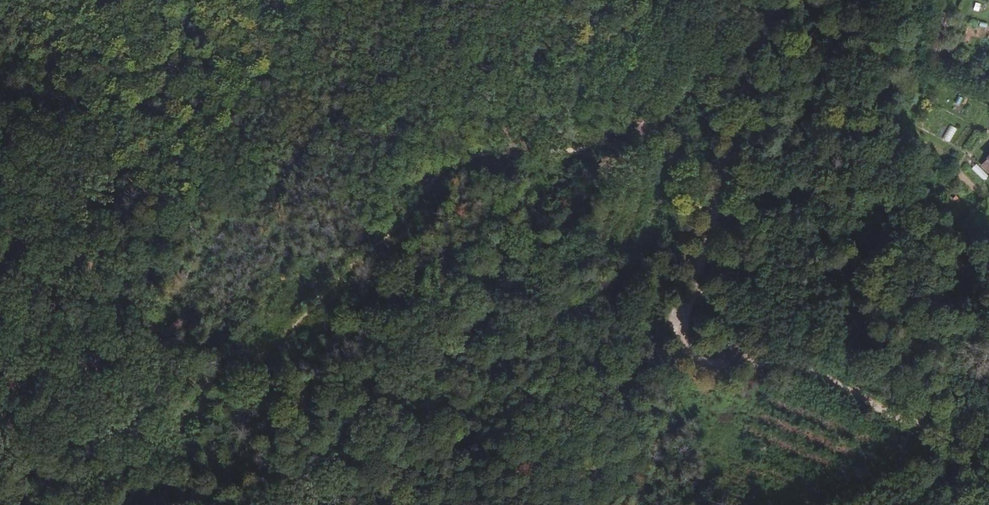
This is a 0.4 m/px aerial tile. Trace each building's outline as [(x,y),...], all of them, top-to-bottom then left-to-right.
[(956,195),(947,199),(950,207),(959,203),(956,195)]
